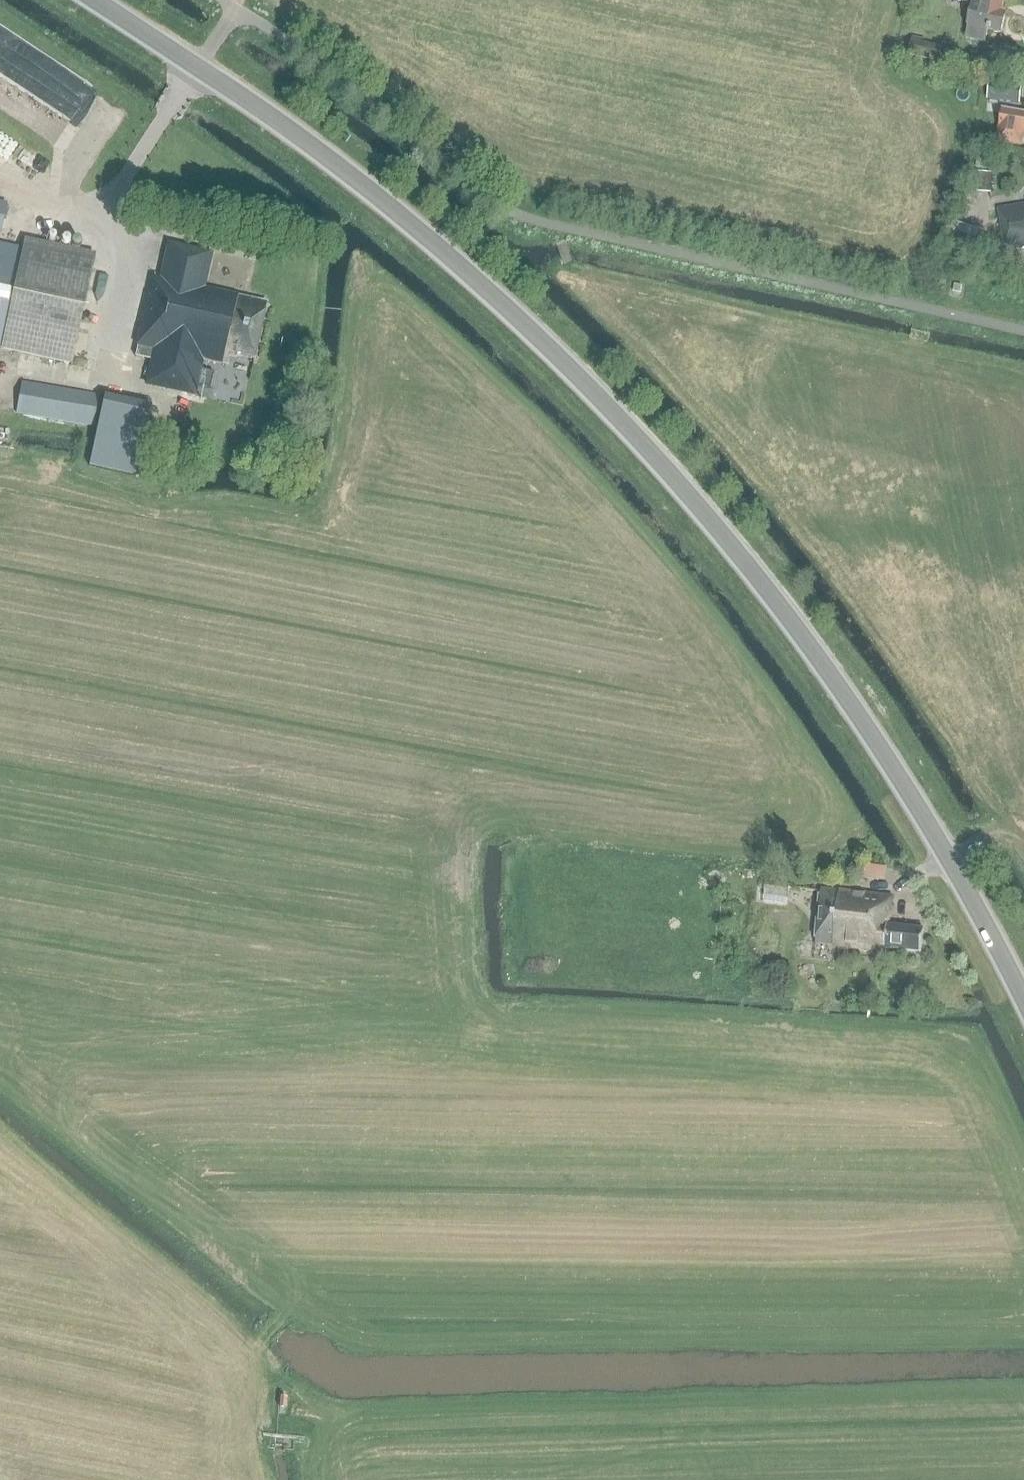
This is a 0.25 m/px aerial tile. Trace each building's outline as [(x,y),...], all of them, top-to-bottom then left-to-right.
[(966,41),(983,46),(987,32),(1000,35),(1006,14),(1001,13),(1004,0),(945,0),(971,7),(966,29),(969,30),(966,41)] [(73,119),(95,81),(0,24),(0,75),(73,119)] [(936,49),(911,42),(908,56),(932,62),(936,49)] [(988,81),(986,101),(1018,104),(1020,84),(988,81)] [(1002,110),(996,143),(1021,146),(1023,134),(1023,114),(1002,110)] [(1004,252),(1023,248),(1023,205),(997,210),(1004,252)] [(68,367),(93,259),(24,243),(21,253),(0,248),(0,351),(68,367)] [(150,361),(145,387),(192,397),(200,362),(225,368),(228,356),(253,361),(265,304),(204,291),(212,256),(165,246),(158,279),(154,279),(150,299),(146,299),(134,358),(150,361)] [(92,428),(97,398),(19,386),(14,416),(92,428)] [(139,477),(154,407),(106,397),(91,468),(139,477)] [(884,883),(888,873),(868,866),(864,876),(884,883)] [(764,882),(762,898),(787,901),(789,885),(764,882)] [(820,892),(815,947),(883,954),(883,950),(920,954),(922,928),(889,925),(892,899),(864,896),(863,902),(852,901),(853,895),(820,892)]
